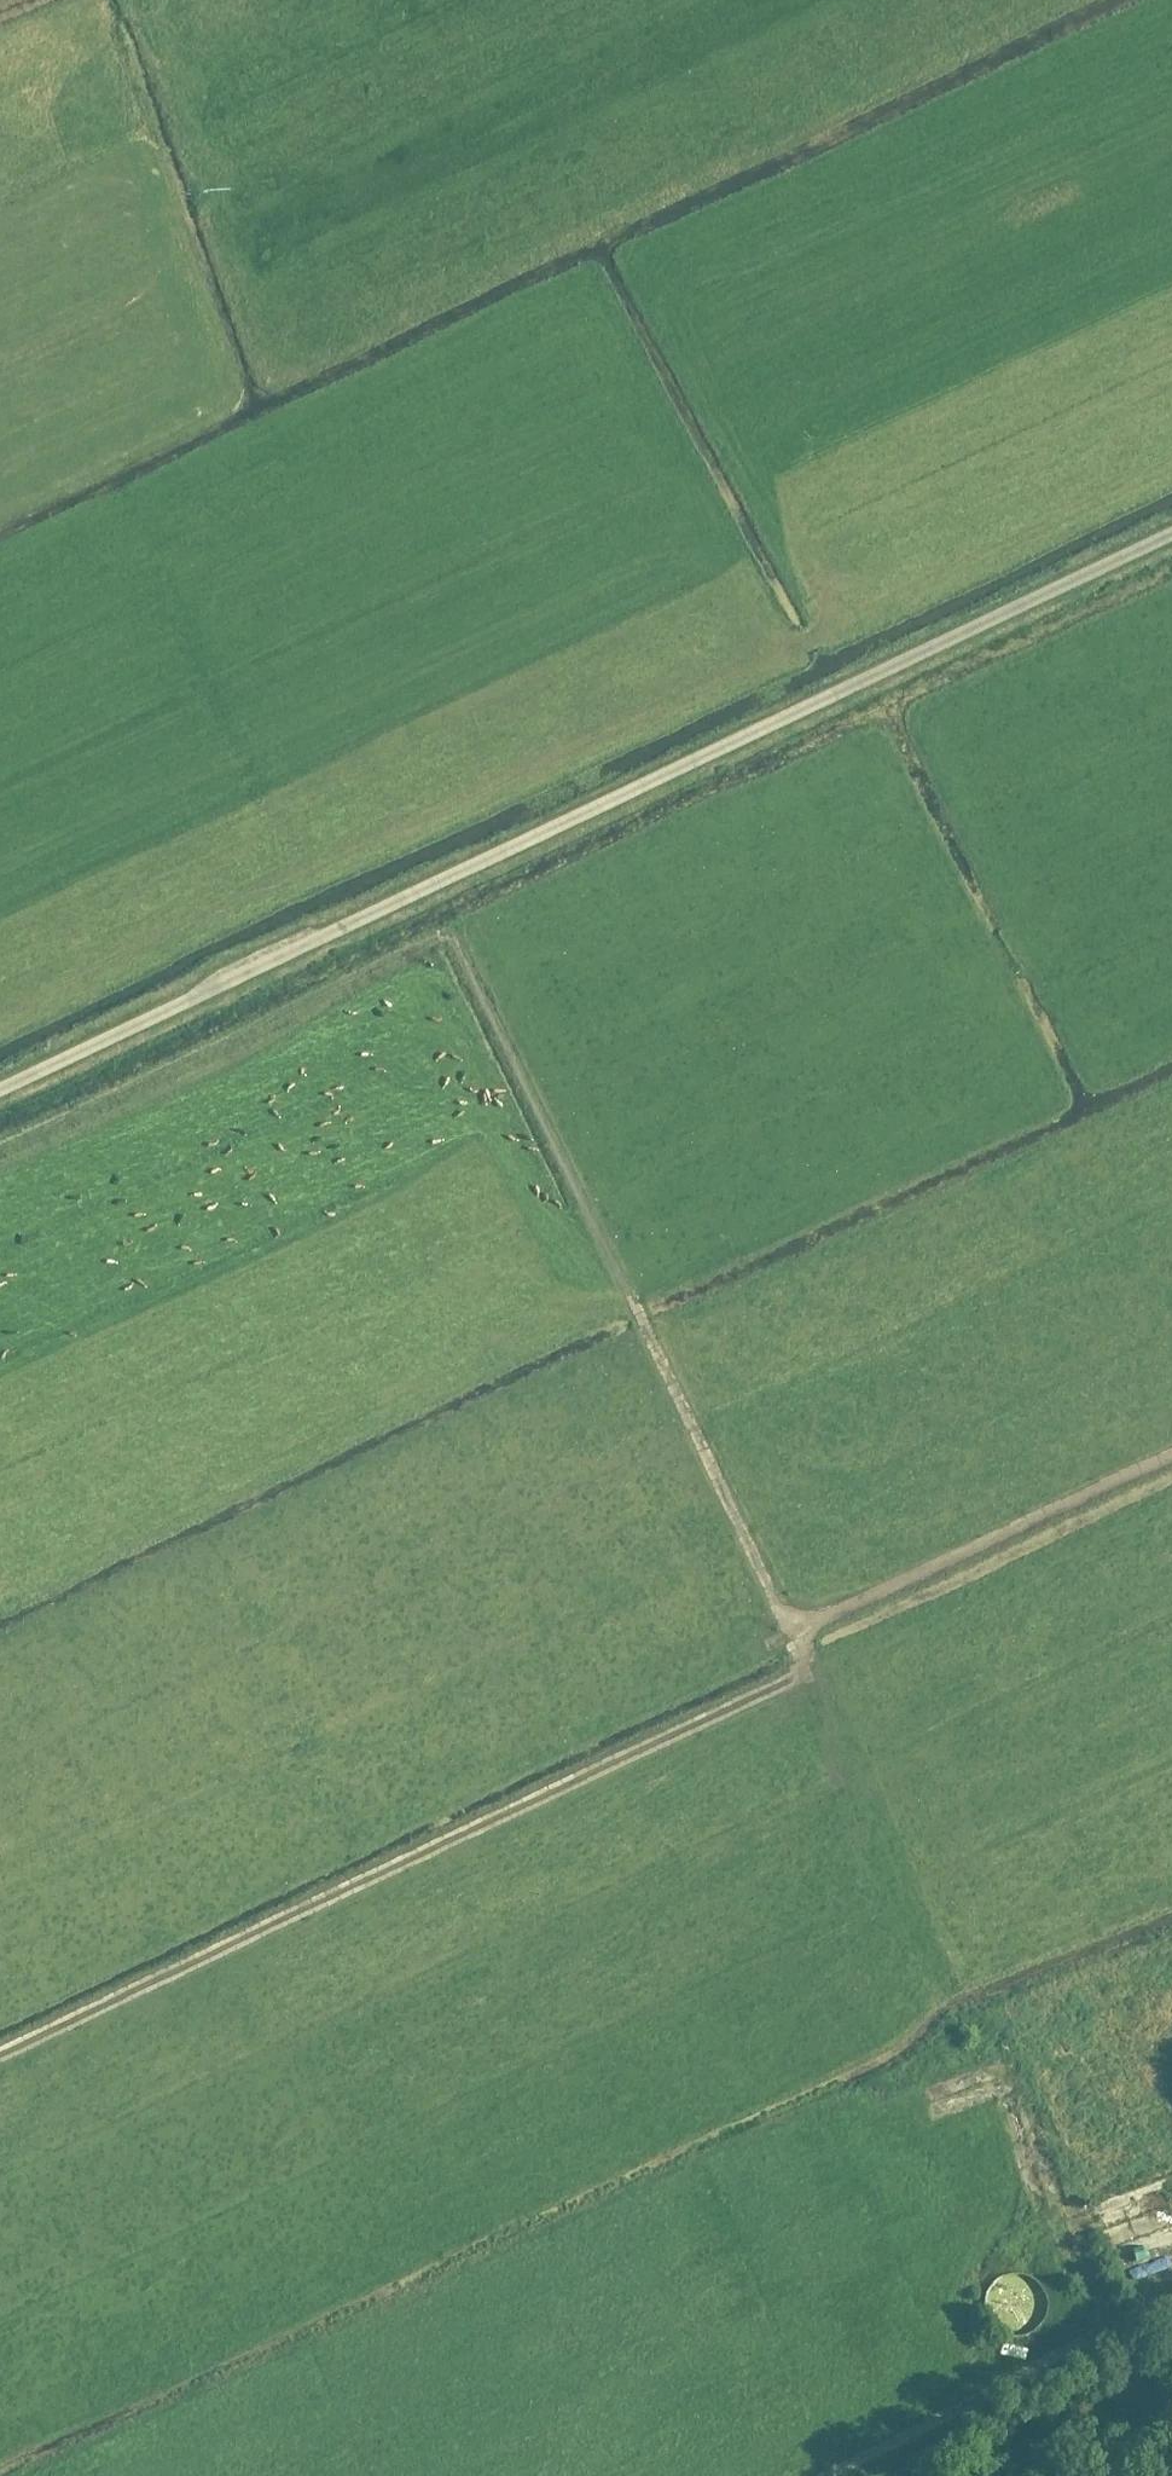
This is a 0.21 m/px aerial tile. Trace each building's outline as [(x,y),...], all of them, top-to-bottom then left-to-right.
[(1171,2289),(1171,2181),(1104,2202),(1111,2223),(1130,2218),(1153,2295),(1171,2289)] [(1071,2293),(1082,2285),(1067,2265),(1056,2273),(1071,2293)] [(1047,2313),(1048,2308),(1047,2303),(1046,2297),(1044,2293),(1041,2288),(1038,2284),(1033,2281),(1029,2279),(1024,2277),(1019,2276),(1013,2276),(1008,2277),(1003,2279),(999,2281),(995,2284),(991,2288),(988,2293),(986,2297),(985,2303),(984,2308),(985,2313),(986,2319),(989,2324),(992,2328),(996,2332),(1000,2335),(1005,2338),(1011,2339),(1016,2339),(1022,2339),(1027,2338),(1032,2335),(1036,2332),(1040,2328),(1044,2324),(1046,2319),(1047,2313)]
